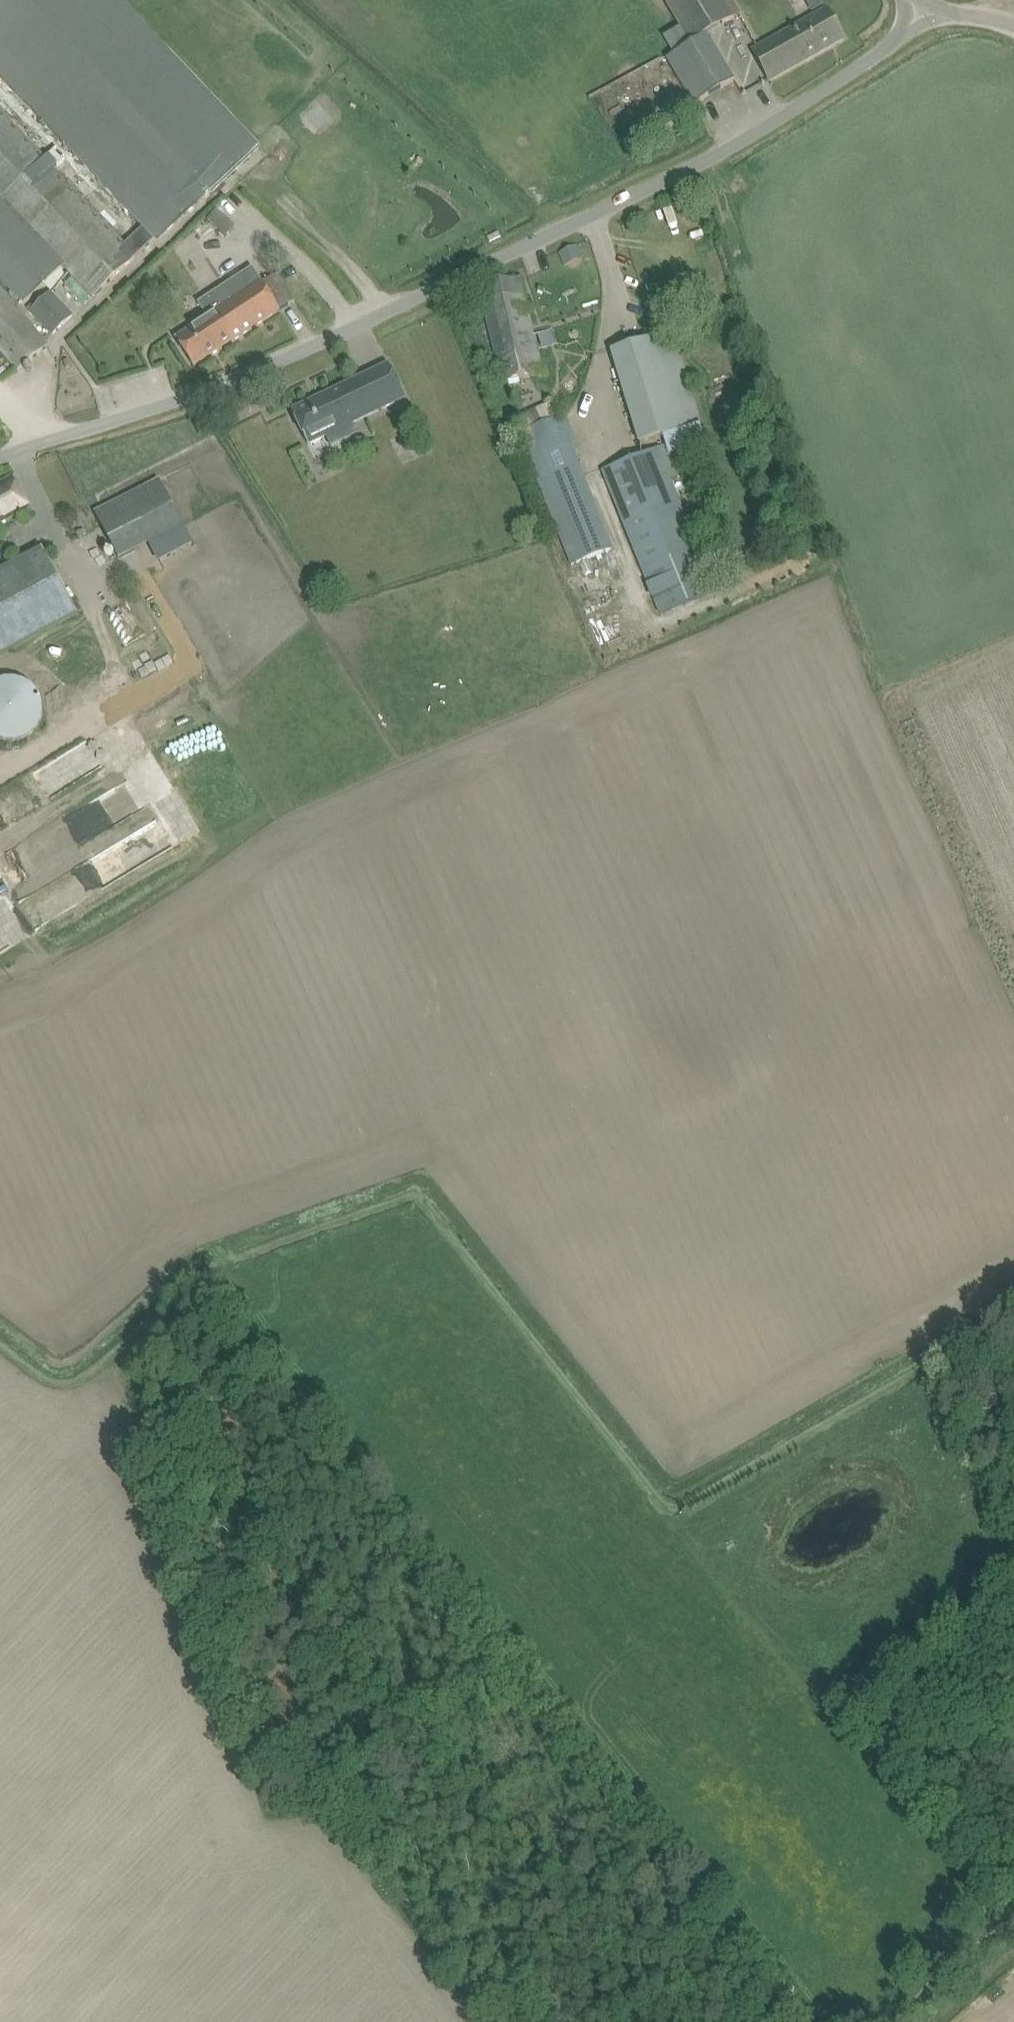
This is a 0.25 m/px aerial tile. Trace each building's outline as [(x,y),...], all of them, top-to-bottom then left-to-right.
[(143,227),(155,240),(257,142),(123,0),(0,0),(0,76),(143,227)] [(681,26),(664,36),(673,52),(674,54),(666,58),(694,104),(735,80),(707,34),(735,17),(725,0),(665,0),(681,26)] [(770,80),(845,38),(828,9),(753,51),(770,80)] [(130,247),(0,111),(0,200),(93,298),(153,241),(145,233),(130,247)] [(24,301),(62,266),(0,200),(0,276),(24,301)] [(226,237),(236,226),(217,209),(208,220),(226,237)] [(578,244),(559,251),(564,264),(583,257),(578,244)] [(263,284),(253,268),(195,306),(205,321),(176,339),(194,367),(295,301),(278,274),(263,284)] [(545,375),(522,278),(480,288),(498,365),(500,364),(504,384),(545,375)] [(48,346),(0,288),(0,348),(18,370),(48,346)] [(52,337),(73,316),(51,293),(29,313),(38,323),(52,337)] [(639,443),(701,425),(673,332),(612,350),(639,443)] [(308,445),(405,396),(388,363),(292,411),(308,445)] [(530,426),(555,415),(550,402),(524,413),(530,426)] [(571,564),(613,548),(568,435),(573,433),(566,416),(518,435),(571,564)] [(672,463),(665,445),(602,471),(661,614),(717,591),(699,547),(666,466),(672,463)] [(0,484),(0,525),(29,509),(12,478),(0,484)] [(160,480),(95,513),(104,531),(119,559),(152,543),(161,560),(192,544),(183,526),(177,514),(169,498),(160,480)] [(78,615),(43,548),(0,571),(0,655),(78,615)] [(18,741),(27,737),(33,733),(38,728),(42,720),(44,711),(42,701),(40,695),(38,692),(32,686),(23,681),(14,679),(5,679),(0,681),(0,739),(4,741),(18,741)]
